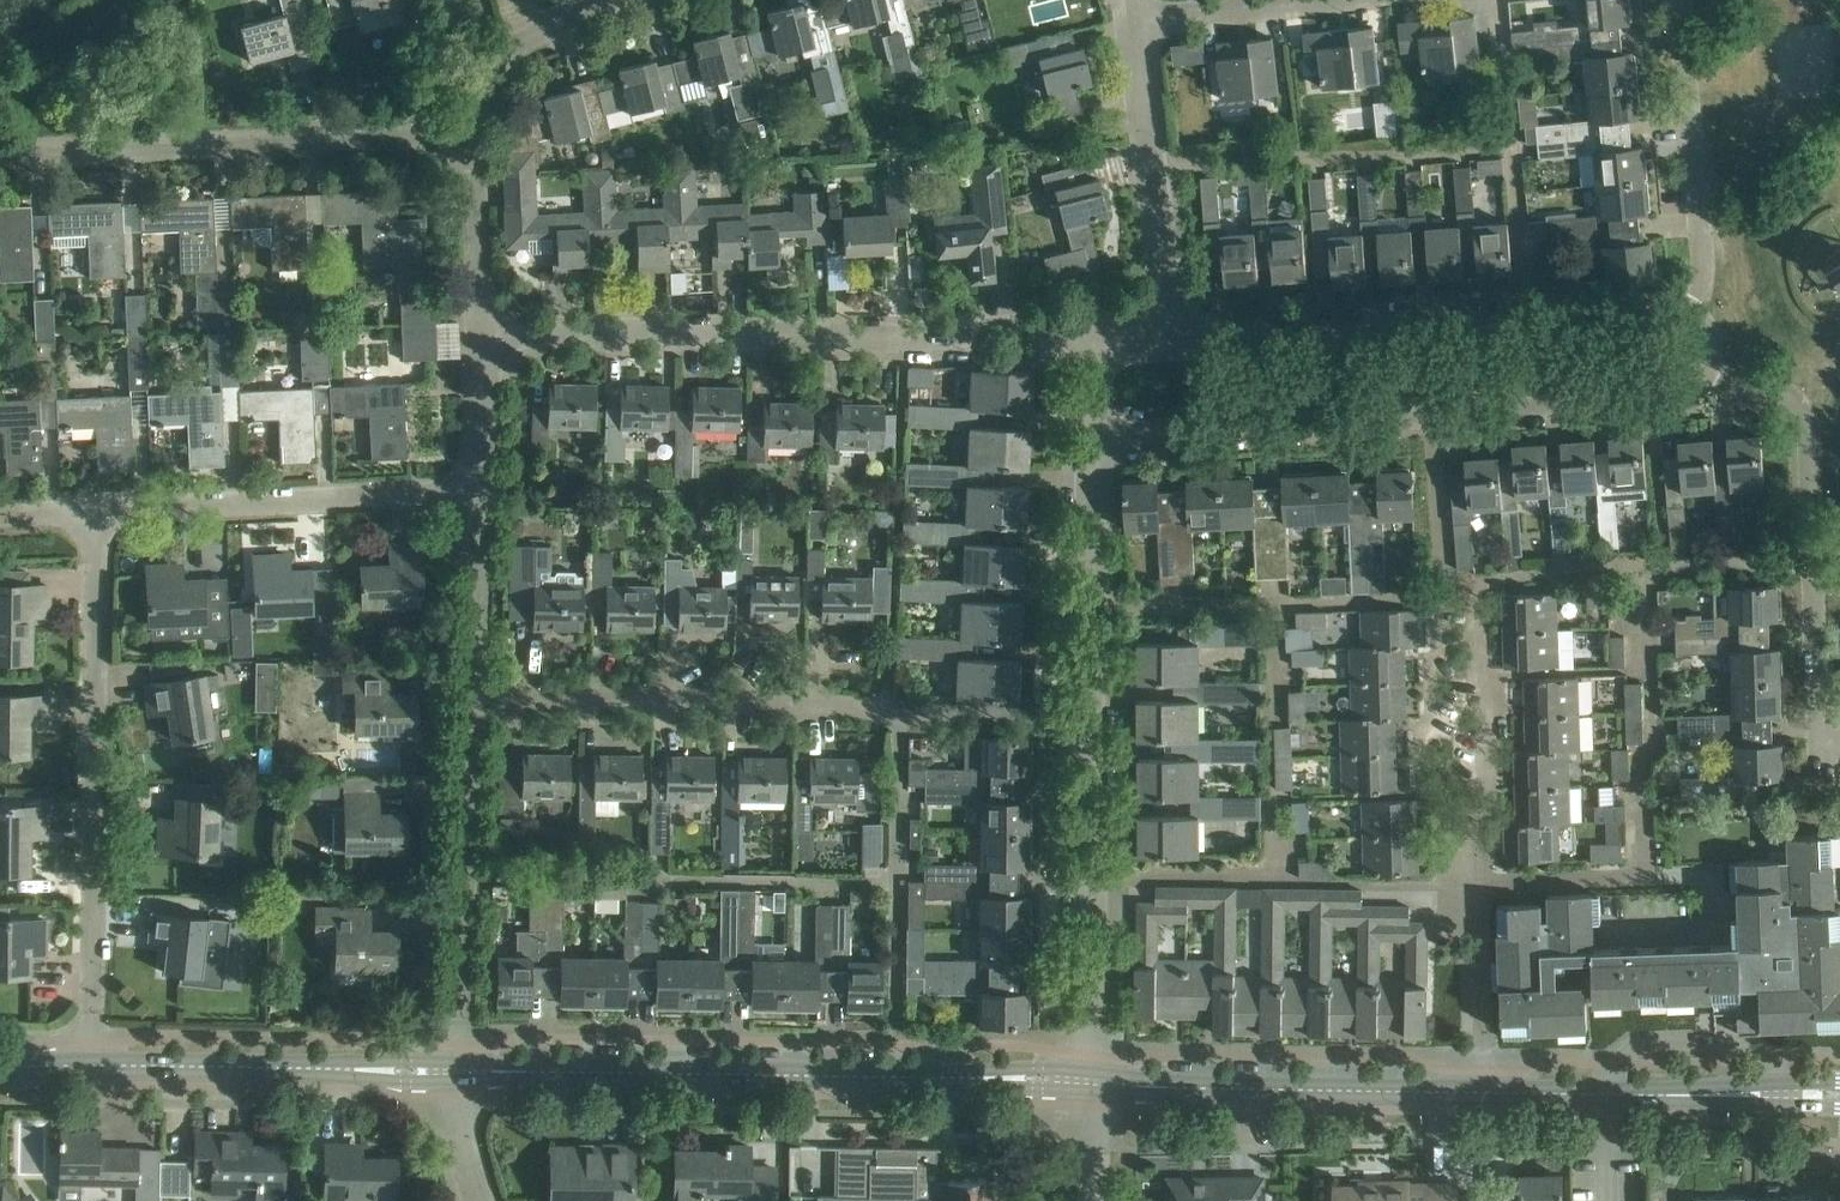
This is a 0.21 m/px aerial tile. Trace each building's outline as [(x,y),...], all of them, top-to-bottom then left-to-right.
[(304,0),(281,0),(285,13),(240,25),(250,61),(287,51),(292,70),(320,62),(304,0)] [(430,34),(421,0),(327,0),(334,27),(357,21),(360,32),(396,23),(401,41),(430,34)] [(767,10),(771,26),(747,32),(753,55),(777,49),(778,55),(801,49),(803,57),(810,55),(814,69),(810,70),(818,102),(845,95),(828,26),(827,26),(821,3),(820,0),(808,0),(767,10)] [(886,34),(892,58),(916,52),(903,0),(835,0),(821,3),(827,26),(828,26),(851,20),(852,26),(887,17),(891,32),(886,34)] [(965,11),(960,12),(970,53),(996,46),(989,18),(982,20),(977,0),(962,0),(965,11)] [(1582,24),(1558,26),(1560,44),(1617,39),(1622,38),(1621,22),(1629,21),(1627,0),(1580,0),(1582,24)] [(1475,14),(1419,20),(1398,22),(1401,50),(1422,48),(1425,76),(1481,70),(1475,14)] [(1303,33),(1305,49),(1320,47),(1324,87),(1380,81),(1373,25),(1303,33)] [(1537,46),(1535,28),(1511,30),(1513,48),(1528,47),(1537,46)] [(753,55),(747,32),(730,37),(728,30),(693,39),(697,55),(673,61),(678,84),(679,83),(702,78),(704,84),(738,75),(743,91),(738,92),(742,112),(755,109),(756,115),(768,112),(759,79),(753,55)] [(1075,48),(1071,31),(1024,42),(1029,61),(1037,59),(1046,94),(1052,92),(1059,117),(1081,111),(1075,86),(1091,82),(1082,47),(1075,48)] [(1223,99),(1279,92),(1273,36),(1217,43),(1223,99)] [(1556,60),(1585,57),(1589,89),(1635,84),(1632,51),(1624,52),(1622,38),(1617,39),(1560,44),(1554,44),(1556,60)] [(940,46),(922,51),(926,66),(944,62),(940,46)] [(685,108),(679,83),(678,84),(673,61),(656,66),(654,59),(618,68),(622,84),(598,90),(604,113),(605,112),(628,107),(630,113),(664,104),(666,113),(685,108)] [(1638,116),(1635,84),(1589,89),(1591,119),(1565,121),(1567,139),(1626,133),(1631,132),(1630,117),(1638,116)] [(554,135),(555,141),(590,133),(592,141),(611,137),(605,112),(604,113),(598,90),(582,94),(580,88),(544,97),(548,113),(523,119),(526,128),(529,142),(532,141),(554,135)] [(1498,132),(1496,113),(1479,115),(1481,134),(1498,132)] [(951,140),(970,136),(966,120),(948,123),(951,140)] [(506,133),(507,152),(533,150),(532,141),(529,142),(526,128),(506,133)] [(1538,142),(1539,157),(1539,158),(1565,155),(1579,154),(1582,184),(1599,183),(1599,184),(1645,179),(1641,146),(1633,147),(1631,132),(1626,133),(1567,139),(1538,142)] [(503,177),(534,173),(533,150),(507,152),(502,152),(502,161),(503,177)] [(1069,250),(1043,257),(1049,278),(1100,267),(1087,219),(1107,214),(1098,178),(1092,179),(1087,162),(1040,174),(1045,193),(1054,190),(1069,250)] [(976,213),(933,218),(937,254),(966,251),(970,281),(993,278),(989,233),(1005,231),(998,164),(971,167),(976,213)] [(1469,166),(1452,168),(1459,226),(1462,258),(1463,258),(1477,257),(1478,273),(1512,271),(1510,247),(1508,221),(1475,225),(1469,166)] [(666,207),(665,207),(617,210),(614,169),(583,171),(585,212),(588,243),(637,240),(638,271),(670,269),(668,239),(667,239),(666,207)] [(1421,171),(1404,173),(1407,200),(1423,198),(1421,171)] [(1265,172),(1249,173),(1254,232),(1257,264),(1258,264),(1272,263),(1273,280),(1307,277),(1305,253),(1303,228),(1303,216),(1269,219),(1265,172)] [(534,173),(503,177),(507,247),(528,246),(528,236),(557,235),(558,262),(552,263),(553,275),(571,274),(571,263),(589,262),(588,243),(585,212),(537,214),(536,204),(534,173)] [(1217,176),(1201,177),(1208,272),(1224,271),(1225,284),(1259,281),(1258,264),(1257,264),(1254,232),(1222,234),(1217,176)] [(1372,176),(1356,177),(1359,205),(1375,203),(1372,176)] [(890,225),(907,224),(906,200),(905,178),(886,179),(887,213),(842,215),(844,252),(891,250),(890,225)] [(1599,184),(1602,214),(1571,217),(1545,220),(1546,220),(1546,221),(1528,223),(1530,238),(1547,237),(1635,228),(1640,228),(1638,212),(1648,211),(1645,179),(1599,184)] [(1324,181),(1308,182),(1315,249),(1317,273),(1333,272),(1334,285),(1367,282),(1366,265),(1365,265),(1363,236),(1362,236),(1330,239),(1324,181)] [(400,290),(402,323),(436,322),(434,285),(426,285),(425,278),(426,278),(426,269),(425,270),(425,262),(426,262),(424,217),(397,218),(396,189),(336,192),(336,191),(329,191),(329,192),(322,192),(323,223),(362,221),(364,265),(396,264),(397,290),(400,290)] [(747,214),(746,203),(696,205),(695,189),(664,191),(665,207),(666,207),(667,239),(668,239),(688,237),(687,228),(716,226),(717,254),(711,254),(712,267),(731,266),(730,255),(747,254),(748,254),(746,214),(747,214)] [(828,241),(825,190),(794,192),(795,211),(747,214),(746,214),(748,254),(747,254),(748,265),(766,264),(767,275),(785,274),(785,261),(779,261),(777,234),(806,232),(807,242),(828,241)] [(231,196),(232,227),(271,225),(272,269),(308,268),(305,193),(245,195),(238,195),(238,196),(231,196)] [(147,200),(139,200),(141,231),(179,229),(181,273),(199,272),(201,325),(218,324),(218,331),(237,330),(235,290),(218,291),(214,197),(154,199),(154,198),(147,199),(147,200)] [(50,235),(51,235),(52,246),(89,245),(90,277),(126,275),(123,201),(63,203),(62,202),(56,202),(56,203),(48,204),(50,235)] [(35,279),(32,204),(0,206),(0,281),(35,279)] [(1425,212),(1408,214),(1410,231),(1411,231),(1414,262),(1415,262),(1429,260),(1430,277),(1464,274),(1463,258),(1462,258),(1459,226),(1426,230),(1425,212)] [(1377,217),(1360,219),(1362,236),(1363,236),(1365,265),(1366,265),(1380,264),(1382,281),(1416,278),(1415,262),(1414,262),(1411,231),(1410,231),(1378,234),(1377,217)] [(1642,276),(1642,275),(1654,274),(1651,241),(1642,242),(1640,228),(1635,228),(1547,237),(1549,252),(1549,253),(1604,248),(1607,278),(1638,275),(1638,277),(1642,276)] [(827,285),(848,284),(847,253),(826,253),(827,285)] [(1832,265),(1832,271),(1839,278),(1839,255),(1832,265)] [(307,287),(309,327),(329,326),(327,286),(307,287)] [(125,294),(127,335),(146,334),(144,294),(125,294)] [(34,298),(35,339),(55,338),(53,298),(34,298)] [(295,313),(280,314),(281,328),(295,328),(295,313)] [(436,322),(402,323),(403,359),(437,358),(436,322)] [(330,366),(329,326),(309,327),(311,367),(330,366)] [(239,370),(237,330),(218,331),(220,371),(239,370)] [(148,374),(146,334),(127,335),(128,375),(148,374)] [(57,378),(55,338),(35,339),(37,379),(57,378)] [(929,400),(930,367),(910,367),(908,399),(929,400)] [(1030,411),(1032,371),(971,368),(969,407),(969,408),(977,409),(1030,411)] [(250,373),(240,374),(240,388),(256,388),(256,378),(250,373)] [(171,392),(147,393),(149,424),(187,422),(189,466),(225,465),(223,420),(222,390),(220,390),(211,391),(211,385),(192,386),(192,379),(171,380),(171,392)] [(404,382),(330,386),(331,416),(370,415),(372,459),(407,457),(404,382)] [(549,426),(596,426),(597,384),(549,383),(548,405),(534,405),(533,443),(549,443),(549,426)] [(606,407),(605,431),(605,445),(605,458),(625,458),(625,428),(668,428),(668,410),(669,386),(621,385),(620,395),(620,407),(606,407)] [(239,390),(240,420),(279,419),(280,462),(316,461),(315,437),(313,386),(239,390)] [(677,446),(677,475),(699,475),(699,445),(693,445),(693,430),(740,430),(740,411),(740,387),(693,386),(692,408),(678,408),(677,432),(677,446)] [(56,397),(58,428),(96,426),(98,470),(134,469),(131,394),(56,397)] [(5,430),(7,474),(43,473),(40,398),(0,400),(0,430),(5,430)] [(765,444),(804,445),(811,445),(812,403),(764,402),(764,424),(749,424),(748,460),(764,460),(765,444)] [(836,446),(859,446),(883,446),(884,405),(836,404),(836,426),(821,425),(821,449),(820,462),(836,462),(836,446)] [(908,404),(907,424),(968,426),(967,465),(967,466),(975,466),(1027,469),(1029,429),(977,427),(977,409),(969,408),(969,407),(908,404)] [(1610,455),(1596,456),(1597,489),(1598,501),(1615,499),(1648,497),(1645,459),(1643,435),(1609,438),(1610,450),(1610,455)] [(1714,456),(1713,456),(1716,489),(1715,489),(1720,548),(1721,548),(1736,546),(1731,487),(1765,485),(1761,435),(1727,438),(1728,455),(1714,456)] [(1562,459),(1548,460),(1549,492),(1550,504),(1566,503),(1565,491),(1597,489),(1596,456),(1596,451),(1595,439),(1561,442),(1562,454),(1562,459)] [(1680,455),(1664,456),(1665,480),(1667,504),(1684,503),(1683,491),(1715,489),(1716,489),(1713,456),(1714,456),(1714,452),(1713,439),(1679,442),(1680,455)] [(1514,463),(1500,464),(1502,506),(1505,555),(1506,555),(1522,554),(1517,495),(1549,492),(1548,460),(1547,443),(1512,446),(1514,463)] [(673,462),(673,445),(663,445),(663,462),(673,462)] [(1466,472),(1450,473),(1454,522),(1471,521),(1470,508),(1502,506),(1500,464),(1499,460),(1499,457),(1465,459),(1466,472)] [(905,462),(905,481),(966,484),(964,522),(964,524),(972,524),(1024,527),(1026,487),(974,484),(975,466),(967,466),(967,465),(905,462)] [(1380,485),(1364,485),(1368,574),(1369,591),(1386,590),(1386,573),(1383,517),(1414,516),(1412,486),(1414,485),(1414,481),(1412,481),(1412,469),(1379,471),(1380,485)] [(1369,591),(1368,574),(1364,485),(1349,486),(1348,472),(1316,473),(1318,520),(1349,519),(1349,524),(1345,524),(1345,541),(1350,541),(1352,592),(1369,591)] [(1284,489),(1269,490),(1273,578),(1290,577),(1288,522),(1318,520),(1316,473),(1284,475),(1284,489)] [(1256,579),(1258,579),(1273,578),(1269,490),(1254,491),(1253,476),(1221,478),(1223,525),(1254,523),(1256,579)] [(1189,494),(1174,494),(1178,582),(1195,582),(1192,526),(1223,525),(1221,478),(1189,479),(1189,494)] [(1161,583),(1162,583),(1178,582),(1174,494),(1158,495),(1158,481),(1125,482),(1126,494),(1124,494),(1125,499),(1126,499),(1128,529),(1158,528),(1161,583)] [(617,524),(617,509),(600,509),(600,523),(617,524)] [(824,541),(824,509),(809,509),(809,540),(824,541)] [(1616,514),(1599,516),(1601,533),(1601,542),(1602,547),(1603,547),(1618,546),(1616,514)] [(1685,517),(1669,518),(1671,551),(1688,550),(1685,517)] [(903,519),(902,539),(963,542),(961,580),(961,582),(985,583),(1022,584),(1024,545),(971,542),(972,524),(964,524),(964,522),(903,519)] [(1567,519),(1551,520),(1554,551),(1555,551),(1570,550),(1567,519)] [(1472,535),(1455,536),(1458,568),(1474,567),(1472,543),(1472,535)] [(422,602),(419,543),(390,544),(391,564),(363,566),(363,564),(361,565),(363,605),(422,602)] [(583,586),(583,575),(577,575),(575,571),(557,570),(555,574),(550,574),(550,545),(511,544),(510,606),(534,606),(534,627),(582,627),(582,605),(592,605),(592,586),(583,586)] [(890,567),(870,567),(870,577),(846,577),(824,577),(824,549),(809,549),(808,572),(808,596),(822,597),(822,619),(870,619),(870,608),(888,608),(888,599),(889,599),(890,567)] [(592,586),(592,605),(592,608),(606,608),(606,627),(654,628),(654,606),(664,606),(664,586),(608,585),(608,584),(611,584),(611,551),(593,551),(592,586)] [(312,611),(311,592),(310,568),(308,568),(308,569),(289,570),(288,554),(256,555),(256,554),(254,554),(257,614),(312,611)] [(664,556),(664,586),(664,606),(678,607),(678,629),(726,629),(726,587),(680,587),(680,556),(664,556)] [(752,559),(736,559),(736,595),(750,596),(750,618),(798,618),(798,576),(752,575),(752,559)] [(149,564),(147,564),(150,624),(205,621),(206,637),(226,636),(230,636),(228,601),(204,602),(203,577),(202,577),(202,579),(182,580),(181,564),(149,565),(149,564)] [(0,571),(0,660),(32,660),(32,658),(31,658),(32,614),(49,614),(49,585),(21,585),(21,571),(0,571)] [(961,582),(961,580),(900,577),(899,597),(960,600),(959,638),(958,640),(967,640),(1019,642),(1021,602),(984,601),(985,583),(961,582)] [(1675,619),(1675,620),(1676,638),(1769,634),(1769,618),(1778,618),(1777,585),(1765,585),(1765,584),(1760,584),(1760,586),(1730,587),(1731,617),(1675,619)] [(1619,604),(1618,589),(1588,590),(1588,605),(1619,604)] [(1503,594),(1504,631),(1557,629),(1556,593),(1503,594)] [(1662,597),(1661,600),(1662,603),(1664,606),(1666,607),(1670,608),(1672,606),(1675,604),(1676,601),(1675,598),(1673,595),(1670,594),(1667,593),(1664,595),(1662,597)] [(1404,646),(1416,646),(1415,609),(1362,610),(1363,646),(1363,647),(1404,646)] [(1297,612),(1297,627),(1285,627),(1286,650),(1292,650),(1292,649),(1300,649),(1299,627),(1327,626),(1327,611),(1297,612)] [(1199,644),(1261,644),(1261,623),(1191,623),(1191,642),(1139,642),(1139,682),(1191,682),(1199,682),(1199,680),(1199,644)] [(1504,631),(1505,667),(1558,665),(1558,668),(1574,667),(1573,629),(1557,629),(1504,631)] [(1769,634),(1676,638),(1676,653),(1732,651),(1733,683),(1780,681),(1779,648),(1770,649),(1769,634)] [(958,659),(956,697),(1017,700),(1019,660),(966,658),(967,640),(958,640),(959,638),(897,635),(897,656),(958,659)] [(1624,635),(1609,635),(1610,666),(1625,666),(1624,635)] [(1405,682),(1404,646),(1363,647),(1363,646),(1351,647),(1352,684),(1405,682)] [(1323,648),(1300,649),(1292,649),(1292,650),(1293,664),(1323,663),(1323,648)] [(357,731),(416,731),(415,693),(414,693),(414,694),(388,694),(387,659),(343,660),(344,710),(357,710),(357,731)] [(257,661),(256,689),(277,689),(278,661),(257,661)] [(196,738),(196,736),(214,734),(205,675),(146,684),(150,713),(170,710),(174,738),(173,738),(173,740),(191,737),(191,739),(196,738)] [(1578,677),(1549,678),(1525,678),(1526,716),(1579,714),(1578,677)] [(1199,682),(1191,682),(1191,700),(1139,700),(1139,740),(1191,740),(1199,740),(1199,738),(1199,702),(1261,701),(1261,680),(1199,680),(1199,682)] [(1626,682),(1627,712),(1642,712),(1641,681),(1626,682)] [(1678,714),(1678,716),(1679,732),(1772,729),(1772,713),(1781,713),(1780,681),(1733,683),(1734,713),(1678,714)] [(1352,684),(1353,719),(1394,718),(1406,718),(1405,682),(1352,684)] [(1289,691),(1290,721),(1305,721),(1305,690),(1289,691)] [(6,756),(11,756),(11,754),(29,755),(29,753),(28,753),(28,724),(48,725),(48,696),(0,696),(0,754),(6,754),(6,756)] [(1642,712),(1627,712),(1628,743),(1643,742),(1642,712)] [(1526,716),(1527,750),(1527,751),(1568,749),(1568,750),(1580,750),(1579,714),(1526,716)] [(1341,719),(1343,757),(1395,755),(1394,718),(1353,719),(1341,719)] [(1275,727),(1276,759),(1291,758),(1290,726),(1275,727)] [(1772,729),(1679,732),(1679,749),(1735,747),(1736,776),(1680,778),(1681,797),(1741,795),(1740,777),(1766,777),(1766,778),(1771,778),(1771,776),(1783,776),(1782,744),(1773,744),(1772,729)] [(908,785),(925,786),(1013,786),(1019,786),(1019,771),(1028,771),(1028,738),(1016,738),(1016,737),(1011,736),(1011,738),(981,738),(981,768),(925,768),(925,759),(908,759),(908,785)] [(1199,740),(1191,740),(1191,758),(1139,758),(1139,798),(1191,798),(1200,798),(1200,796),(1199,759),(1261,759),(1261,738),(1199,738),(1199,740)] [(1629,778),(1628,748),(1613,748),(1614,778),(1629,778)] [(1515,751),(1516,788),(1569,787),(1568,750),(1568,749),(1527,751),(1527,750),(1515,751)] [(570,796),(570,778),(570,754),(522,754),(522,762),(501,762),(500,844),(523,845),(523,796),(570,796)] [(594,777),(580,777),(579,852),(594,852),(595,797),(642,797),(642,755),(594,755),(594,777)] [(1396,790),(1395,755),(1343,757),(1344,792),(1396,790)] [(651,778),(651,814),(667,814),(667,798),(714,799),(714,756),(666,756),(666,778),(651,778)] [(738,779),(723,779),(722,871),(738,871),(739,799),(785,800),(786,757),(738,757),(738,779)] [(810,780),(804,780),(795,780),(795,829),(810,830),(811,800),(856,801),(856,810),(881,810),(882,773),(858,773),(858,758),(810,758),(810,780)] [(1292,787),(1291,758),(1276,759),(1277,788),(1292,787)] [(337,772),(337,764),(331,759),(317,759),(317,773),(337,772)] [(300,799),(300,782),(285,782),(285,799),(300,799)] [(925,787),(925,801),(925,802),(980,803),(980,835),(1027,836),(1027,801),(1013,801),(1013,788),(925,787)] [(1516,788),(1517,822),(1517,823),(1558,822),(1570,822),(1569,787),(1516,788)] [(346,808),(334,808),(334,851),(347,851),(406,850),(406,812),(404,812),(404,813),(378,814),(377,790),(346,791),(346,808)] [(1200,798),(1191,798),(1191,816),(1139,816),(1139,856),(1200,856),(1200,817),(1261,817),(1261,796),(1200,796),(1200,798)] [(220,800),(200,799),(176,798),(176,800),(178,800),(177,819),(161,818),(159,851),(158,851),(158,852),(217,855),(220,800)] [(1417,836),(1416,799),(1363,800),(1364,838),(1417,836)] [(1294,831),(1309,831),(1308,800),(1292,801),(1294,831)] [(30,872),(30,870),(29,870),(29,835),(47,835),(47,806),(41,806),(41,803),(26,803),(26,806),(0,806),(0,871),(30,872)] [(1595,805),(1595,821),(1617,820),(1625,820),(1625,804),(1595,805)] [(919,834),(920,818),(910,818),(910,834),(919,834)] [(1559,858),(1558,822),(1517,823),(1517,822),(1505,823),(1506,860),(1559,858)] [(861,866),(881,867),(882,823),(862,823),(861,866)] [(1736,942),(1594,948),(1593,920),(1601,920),(1600,893),(1592,894),(1592,892),(1549,894),(1550,918),(1541,919),(1541,903),(1498,904),(1500,961),(1492,961),(1493,988),(1501,988),(1503,1030),(1504,1030),(1504,1038),(1531,1037),(1531,1029),(1588,1027),(1586,984),(1557,985),(1556,961),(1592,960),(1594,1001),(1641,999),(1641,1007),(1668,1006),(1667,998),(1714,996),(1714,1004),(1741,1003),(1741,1013),(1742,1013),(1743,1031),(1738,1031),(1739,1033),(1761,1032),(1761,1025),(1818,1023),(1819,1031),(1839,1030),(1839,906),(1834,907),(1833,862),(1839,861),(1839,840),(1839,835),(1832,835),(1832,833),(1808,833),(1789,834),(1790,856),(1738,859),(1738,860),(1730,861),(1731,887),(1739,887),(1742,942),(1736,942)] [(910,834),(910,847),(919,847),(919,834),(910,834)] [(1027,836),(980,835),(980,864),(924,863),(924,881),(1013,882),(1013,866),(1027,866),(1027,836)] [(1364,838),(1365,873),(1418,872),(1417,836),(1364,838)] [(1591,843),(1591,859),(1622,858),(1621,843),(1618,843),(1591,843)] [(1300,877),(1311,877),(1331,876),(1330,861),(1300,862),(1300,877)] [(979,929),(1026,930),(1026,897),(1012,897),(1013,882),(924,881),(924,898),(980,898),(979,929)] [(626,897),(626,888),(594,887),(594,896),(626,897)] [(1156,887),(1156,902),(1188,903),(1188,887),(1156,887)] [(1235,976),(1233,1032),(1281,1033),(1283,977),(1284,906),(1284,888),(1265,888),(1265,905),(1264,912),(1263,977),(1235,976)] [(737,903),(736,996),(752,996),(751,1006),(784,1006),(784,960),(753,959),(754,889),(737,889),(737,903)] [(1283,977),(1281,1033),(1329,1033),(1331,978),(1332,922),(1332,905),(1361,905),(1362,905),(1362,890),(1332,889),(1313,889),(1312,906),(1311,977),(1283,977)] [(774,891),(774,911),(784,911),(785,898),(785,891),(774,891)] [(254,899),(254,911),(272,911),(272,899),(254,899)] [(544,993),(544,989),(546,900),(530,900),(529,930),(515,930),(515,931),(517,931),(516,955),(498,955),(498,985),(496,985),(496,990),(498,990),(498,1002),(530,1002),(530,993),(544,993)] [(593,1003),(593,957),(562,957),(563,900),(546,900),(544,989),(544,993),(561,994),(561,1003),(593,1003)] [(640,995),(640,990),(642,901),(625,901),(624,958),(593,957),(593,1003),(625,1004),(625,995),(640,995)] [(642,901),(640,990),(640,995),(656,995),(656,1004),(687,1005),(688,958),(658,958),(659,902),(642,901)] [(1138,917),(1137,1015),(1186,1016),(1186,960),(1157,960),(1157,919),(1187,920),(1188,920),(1188,904),(1188,903),(1156,902),(1138,902),(1138,903),(1138,917)] [(721,996),(736,996),(737,903),(719,903),(719,958),(688,958),(687,1005),(721,1005),(721,996)] [(815,960),(784,960),(784,1006),(816,1007),(816,997),(831,997),(833,904),(816,904),(815,960)] [(847,998),(847,1007),(879,1007),(879,996),(881,996),(881,991),(879,991),(880,961),(849,960),(850,904),(833,904),(831,997),(847,998)] [(31,975),(31,973),(30,973),(30,954),(46,954),(46,921),(47,921),(47,920),(10,919),(10,906),(0,905),(0,975),(31,975)] [(1186,960),(1186,1016),(1215,1016),(1215,1032),(1233,1032),(1235,976),(1236,905),(1216,905),(1216,960),(1186,960)] [(1331,978),(1329,1033),(1377,1034),(1378,978),(1379,978),(1379,938),(1379,922),(1408,922),(1410,922),(1410,921),(1410,907),(1410,906),(1362,905),(1361,905),(1360,922),(1360,978),(1331,978)] [(396,969),(397,930),(395,930),(395,932),(369,931),(369,908),(318,908),(318,925),(338,925),(337,968),(396,969)] [(224,989),(232,919),(151,910),(147,940),(166,942),(163,971),(180,973),(179,983),(224,989)] [(1378,978),(1377,1034),(1426,1035),(1428,922),(1410,921),(1410,922),(1408,922),(1408,939),(1407,979),(1379,978),(1378,978)] [(923,976),(1012,977),(1012,961),(1026,961),(1026,930),(979,929),(979,959),(923,959),(923,976)] [(979,993),(978,1024),(1009,1024),(1009,1026),(1013,1026),(1013,1024),(1025,1025),(1026,992),(1012,992),(1012,977),(923,976),(906,976),(906,993),(979,993)] [(159,1184),(160,1160),(138,1160),(138,1148),(111,1147),(111,1152),(99,1152),(100,1131),(61,1130),(61,1139),(60,1139),(60,1145),(61,1145),(60,1185),(136,1187),(136,1200),(159,1200),(159,1184)] [(196,1176),(196,1181),(213,1181),(213,1195),(236,1195),(236,1186),(256,1187),(283,1187),(284,1146),(253,1145),(237,1145),(238,1133),(197,1132),(196,1156),(196,1164),(196,1176)] [(373,1200),(396,1200),(397,1158),(351,1157),(351,1144),(327,1144),(326,1200),(348,1200),(348,1196),(373,1196),(373,1200)] [(638,1184),(633,1184),(633,1144),(604,1144),(604,1153),(582,1152),(582,1147),(554,1147),(554,1145),(552,1145),(551,1200),(638,1200),(638,1184)] [(775,1168),(749,1167),(749,1146),(729,1145),(729,1144),(725,1144),(725,1151),(676,1150),(674,1200),(702,1200),(702,1191),(758,1193),(757,1200),(774,1200),(775,1168)] [(994,1165),(993,1165),(994,1183),(986,1183),(986,1177),(947,1180),(947,1182),(936,1182),(936,1149),(940,1149),(940,1148),(817,1146),(817,1148),(838,1148),(837,1196),(817,1196),(817,1197),(820,1197),(820,1200),(997,1200),(994,1165)] [(190,1162),(162,1162),(161,1193),(189,1194),(190,1162)] [(1495,1198),(1495,1200),(1562,1200),(1562,1174),(1521,1175),(1521,1186),(1521,1197),(1510,1198),(1495,1198)] [(1263,1177),(1182,1178),(1182,1177),(1167,1177),(1167,1192),(1168,1192),(1169,1200),(1263,1200),(1263,1177)] [(1336,1200),(1457,1200),(1456,1194),(1428,1194),(1428,1186),(1407,1186),(1407,1183),(1378,1184),(1378,1188),(1336,1188),(1336,1200)] [(1689,1197),(1689,1200),(1810,1200),(1810,1195),(1781,1195),(1781,1187),(1778,1184),(1769,1184),(1766,1187),(1766,1196),(1689,1197)] [(2,1189),(0,1190),(0,1200),(11,1200),(2,1189)] [(29,1191),(17,1200),(36,1200),(29,1191)]
